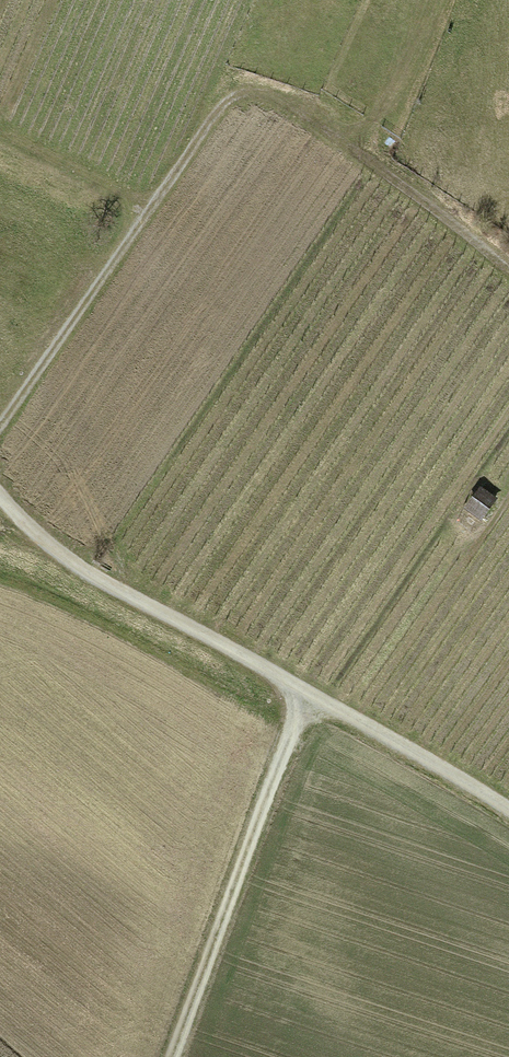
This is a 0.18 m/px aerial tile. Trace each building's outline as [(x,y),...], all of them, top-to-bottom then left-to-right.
[(494,500),(480,490),(472,501),(486,511),(494,500)]
